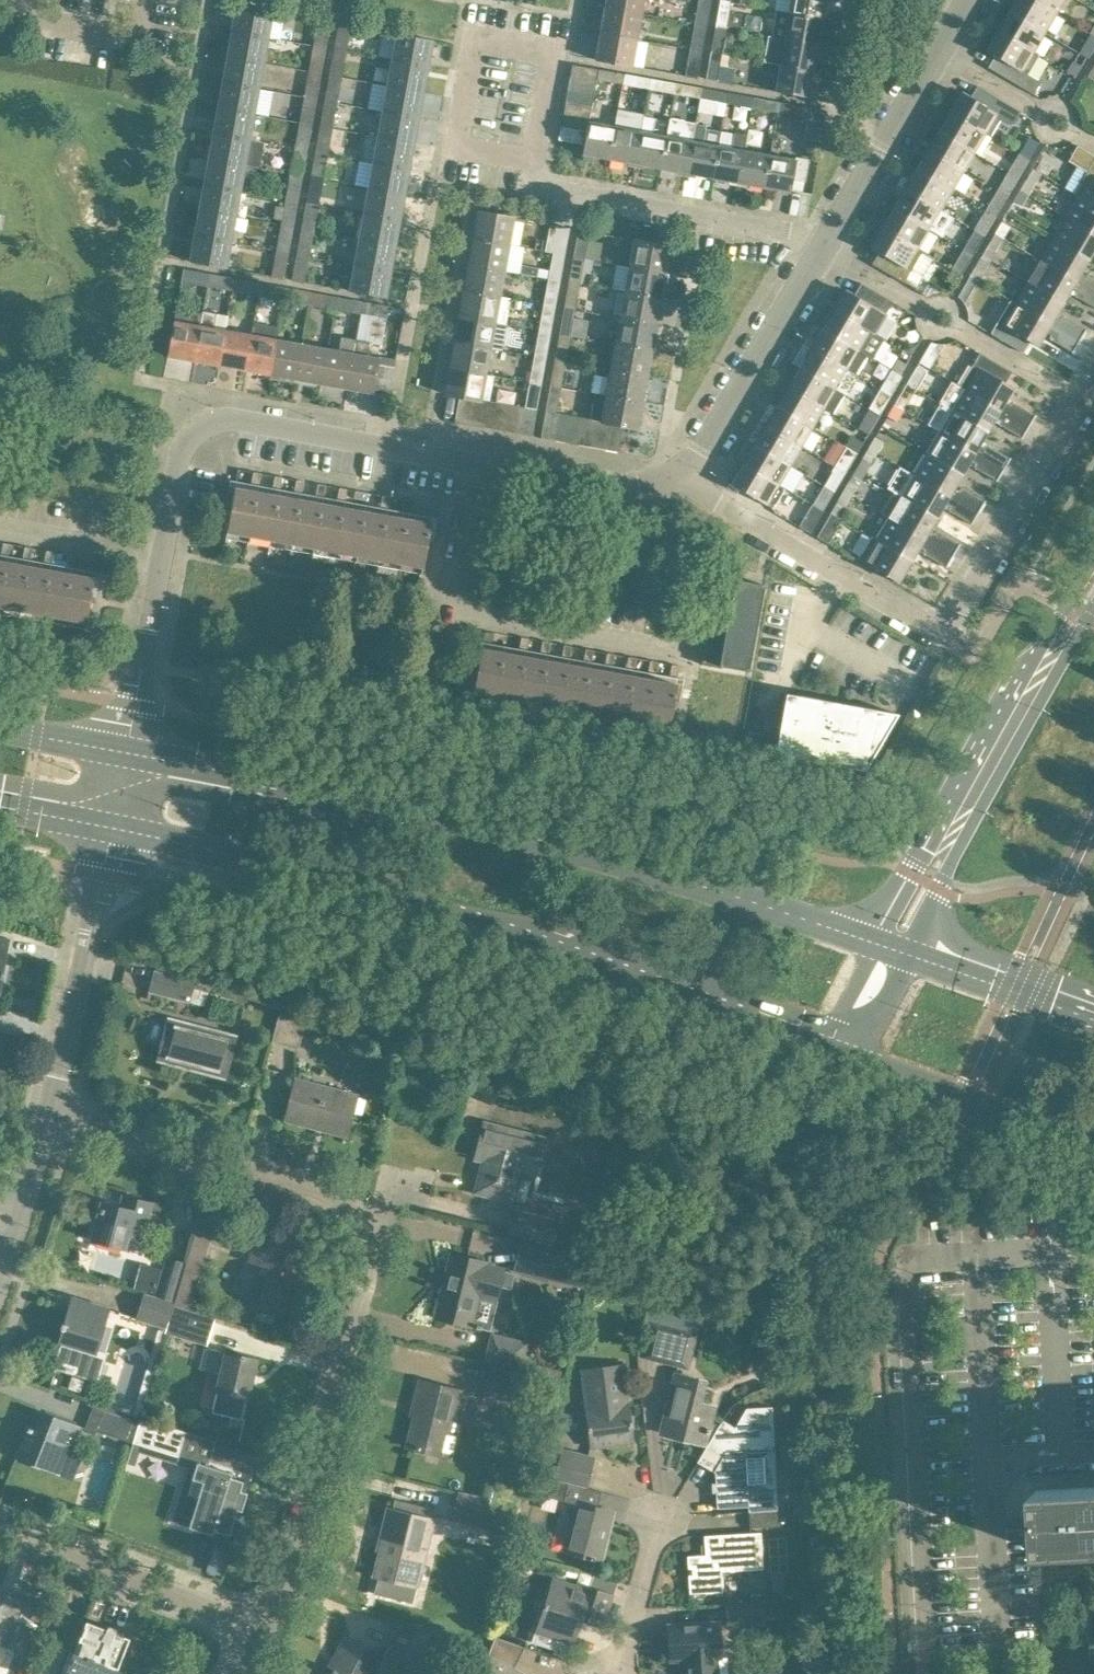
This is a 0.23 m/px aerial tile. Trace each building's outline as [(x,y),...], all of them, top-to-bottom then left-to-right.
[(605,8),(641,14),(644,0),(606,0),(605,8)] [(709,0),(698,0),(694,24),(706,26),(711,0),(709,0)] [(825,0),(791,0),(789,13),(821,19),(825,0)] [(1033,0),(1016,0),(1009,12),(1045,33),(1056,14),(1033,0)] [(1056,14),(1064,0),(1033,0),(1056,14)] [(729,12),(730,3),(720,1),(715,27),(726,29),(726,26),(738,29),(741,14),(729,12)] [(340,13),(342,5),(334,3),(333,11),(340,13)] [(267,36),(272,11),(238,5),(233,30),(267,36)] [(605,8),(600,34),(636,41),(641,14),(605,8)] [(775,11),(771,37),(817,45),(821,19),(789,13),(775,11)] [(1045,33),(1009,12),(1002,25),(1000,24),(996,30),(1034,52),(1045,33)] [(326,47),(330,22),(318,20),(314,44),(326,47)] [(346,50),(351,25),(339,23),(335,48),(346,50)] [(689,50),(690,50),(702,52),(706,26),(694,24),(689,50)] [(721,55),(726,29),(715,27),(711,53),(721,55)] [(233,30),(228,55),(263,62),(267,36),(233,30)] [(1037,54),(1034,52),(996,30),(993,37),(994,38),(986,51),(994,56),(988,67),(1034,94),(1041,81),(1027,73),(1037,54)] [(427,65),(432,40),(397,34),(393,59),(427,65)] [(632,66),(636,41),(600,34),(595,60),(632,66)] [(1079,53),(1086,57),(1089,59),(1093,49),(1093,36),(1090,34),(1079,53)] [(762,62),(780,65),(812,71),(817,45),(771,37),(767,36),(762,62)] [(321,72),(326,47),(314,44),(309,70),(321,72)] [(342,76),(346,50),(335,48),(330,74),(342,76)] [(697,79),(702,52),(690,50),(685,76),(697,79)] [(721,55),(711,53),(706,79),(731,84),(734,67),(719,64),(721,55)] [(228,55),(224,81),(258,87),(263,62),(228,55)] [(423,91),(427,65),(393,59),(388,85),(423,91)] [(1075,77),(1081,66),(1074,62),(1068,72),(1075,77)] [(595,82),(596,80),(598,69),(572,64),(570,78),(595,82)] [(807,97),(812,71),(780,65),(775,92),(807,97)] [(598,69),(596,80),(622,85),(624,74),(598,69)] [(317,98),(321,72),(309,70),(305,96),(317,98)] [(338,102),(342,76),(330,74),(326,100),(338,102)] [(624,74),(622,85),(649,89),(651,79),(624,74)] [(570,78),(567,90),(593,95),(595,82),(570,78)] [(651,79),(649,89),(675,94),(676,83),(651,79)] [(224,81),(219,107),(253,113),(258,87),(224,81)] [(676,83),(675,94),(700,99),(701,88),(676,83)] [(388,85),(383,110),(418,116),(423,91),(388,85)] [(1007,125),(1013,124),(1020,112),(977,86),(970,97),(962,93),(954,106),(952,105),(949,111),(986,134),(991,136),(1000,121),(1007,125)] [(701,88),(700,99),(725,103),(727,92),(701,88)] [(591,108),(593,95),(567,90),(565,103),(591,108)] [(727,92),(725,103),(751,108),(752,97),(727,92)] [(312,124),(317,98),(305,96),(300,121),(312,124)] [(752,97),(751,108),(777,112),(778,102),(752,97)] [(333,127),(338,102),(326,100),(321,125),(333,127)] [(825,125),(825,123),(827,111),(778,102),(777,112),(776,116),(802,121),(825,125)] [(565,103),(563,115),(588,120),(591,108),(565,103)] [(219,107),(214,132),(249,138),(253,113),(219,107)] [(413,142),(418,116),(383,110),(379,136),(413,142)] [(986,134),(949,111),(945,118),(946,119),(939,132),(975,153),(986,134)] [(561,127),(586,132),(588,122),(588,120),(563,115),(561,127)] [(686,173),(692,141),(695,122),(670,118),(666,136),(660,169),(686,173)] [(308,149),(312,124),(300,121),(295,147),(308,149)] [(588,122),(586,132),(584,145),(582,154),(608,159),(614,127),(588,122)] [(686,173),(711,178),(717,146),(703,143),(706,124),(695,122),(692,141),(686,173)] [(329,153),(333,127),(321,125),(317,151),(329,153)] [(558,140),(584,145),(586,132),(561,127),(558,140)] [(608,159),(634,164),(640,131),(614,127),(608,159)] [(666,136),(640,131),(634,164),(660,169),(666,136)] [(214,132),(210,158),(244,164),(249,138),(214,132)] [(737,183),(744,147),(746,134),(734,132),(731,148),(717,146),(711,178),(737,183)] [(975,153),(939,132),(931,145),(930,143),(926,150),(964,172),(975,153)] [(379,136),(374,161),(408,167),(413,142),(379,136)] [(1093,205),(1093,155),(1077,145),(1066,164),(1084,175),(1074,193),(1093,205)] [(303,175),(308,149),(295,147),(291,173),(303,175)] [(737,183),(763,187),(769,155),(769,152),(744,147),(737,183)] [(964,172),(926,150),(922,157),(924,158),(916,170),(952,191),(964,172)] [(325,179),(329,153),(317,151),(313,177),(325,179)] [(769,152),(769,155),(763,187),(790,192),(791,190),(793,180),(805,182),(809,159),(769,152)] [(1029,159),(1027,158),(1019,153),(1012,163),(1007,172),(1018,178),(1029,159)] [(210,158),(205,184),(239,190),(244,164),(210,158)] [(404,193),(408,167),(374,161),(369,187),(404,193)] [(1033,167),(1026,179),(1020,190),(1028,195),(1041,172),(1033,167)] [(952,191),(916,170),(909,183),(907,182),(903,188),(941,211),(952,191)] [(1007,172),(996,191),(1007,198),(1018,178),(1007,172)] [(298,200),(303,175),(291,173),(286,198),(298,200)] [(320,204),(325,179),(313,177),(308,202),(320,204)] [(205,184),(200,209),(235,215),(239,190),(205,184)] [(369,187),(365,212),(399,219),(404,193),(369,187)] [(941,211),(903,188),(899,195),(901,196),(894,209),(930,230),(941,211)] [(1028,195),(1020,190),(1014,201),(1021,205),(1028,195)] [(1007,198),(996,191),(985,210),(996,217),(1007,198)] [(1093,234),(1093,205),(1074,193),(1073,193),(1078,196),(1066,217),(1093,234)] [(294,226),(298,200),(286,198),(282,224),(294,226)] [(316,230),(320,204),(308,202),(304,228),(316,230)] [(200,209),(196,235),(230,241),(235,215),(200,209)] [(930,230),(894,209),(886,222),(885,221),(881,227),(918,249),(930,230)] [(984,236),(996,217),(985,210),(974,229),(975,229),(975,230),(984,236)] [(478,214),(473,236),(509,243),(513,220),(514,220),(514,218),(477,211),(477,214),(478,214)] [(394,244),(399,219),(365,212),(360,238),(394,244)] [(1088,259),(1093,250),(1093,234),(1066,217),(1053,238),(1088,259)] [(1009,227),(1001,223),(995,233),(1002,238),(1009,227)] [(289,252),(294,226),(282,224),(277,249),(289,252)] [(546,237),(543,249),(553,251),(565,253),(570,228),(558,226),(555,238),(546,237)] [(922,251),(918,249),(881,227),(877,234),(878,235),(871,248),(879,253),(872,264),(904,283),(915,288),(916,289),(917,288),(915,287),(930,261),(932,262),(933,261),(920,254),(922,251)] [(312,256),(316,230),(304,228),(300,254),(312,256)] [(574,255),(585,257),(589,232),(589,231),(578,230),(574,255)] [(975,230),(963,250),(973,255),(984,236),(975,230)] [(1002,238),(995,233),(982,255),(990,259),(998,264),(1003,256),(995,251),(1002,238)] [(196,235),(191,262),(225,268),(230,241),(196,235)] [(473,236),(469,263),(505,270),(509,243),(473,236)] [(360,238),(355,264),(390,270),(394,244),(360,238)] [(1093,291),(1093,276),(1088,273),(1085,276),(1080,273),(1088,259),(1053,238),(1040,260),(1093,291)] [(634,240),(629,265),(666,271),(671,246),(634,240)] [(285,278),(289,252),(277,249),(272,276),(285,278)] [(952,269),(954,270),(962,275),(973,255),(963,250),(952,269)] [(553,251),(548,277),(560,279),(565,253),(553,251)] [(307,282),(312,256),(300,254),(295,280),(307,282)] [(594,258),(585,257),(574,255),(569,281),(580,283),(589,284),(594,258)] [(990,259),(982,255),(970,276),(977,281),(990,259)] [(1063,302),(1071,289),(1076,292),(1075,296),(1093,307),(1093,291),(1040,260),(1028,281),(1063,302)] [(469,263),(464,289),(500,295),(505,270),(469,263)] [(385,297),(390,270),(355,264),(350,291),(385,297)] [(629,265),(625,291),(662,297),(666,271),(629,265)] [(181,281),(206,286),(209,274),(183,269),(181,281)] [(232,290),(234,278),(209,274),(206,286),(232,290)] [(977,281),(970,276),(958,297),(960,298),(961,300),(963,302),(964,303),(977,281)] [(556,305),(560,279),(548,277),(543,303),(556,305)] [(260,283),(234,278),(232,290),(258,295),(260,283)] [(569,281),(564,307),(576,309),(580,283),(569,281)] [(1010,300),(1079,341),(1086,329),(1063,316),(1060,319),(1055,316),(1063,302),(1028,281),(1015,302),(1011,300),(1010,300)] [(258,295),(283,300),(285,287),(260,283),(258,295)] [(832,309),(874,334),(893,302),(861,283),(854,295),(846,290),(838,304),(836,303),(832,309)] [(309,304),(312,292),(285,287),(283,300),(309,304)] [(464,289),(459,315),(505,323),(510,297),(500,295),(464,289)] [(625,291),(620,317),(657,323),(662,297),(625,291)] [(337,297),(312,292),(309,304),(335,309),(337,297)] [(335,309),(360,313),(363,301),(337,297),(335,309)] [(991,334),(1023,353),(1029,341),(1037,346),(1046,332),(1050,335),(1050,339),(1073,353),(1079,341),(1010,300),(991,334)] [(360,313),(387,318),(389,306),(363,301),(360,313)] [(551,331),(556,305),(543,303),(539,329),(551,331)] [(564,307),(560,333),(571,335),(576,309),(564,307)] [(871,332),(874,334),(832,309),(828,316),(830,317),(823,329),(860,351),(871,332)] [(174,321),(168,356),(193,360),(201,315),(177,311),(176,311),(174,321)] [(193,360),(218,365),(225,330),(214,328),(216,314),(203,311),(202,316),(201,315),(193,360)] [(454,341),(491,348),(500,349),(505,323),(459,315),(454,341)] [(620,317),(615,343),(652,349),(657,323),(620,317)] [(539,329),(534,355),(546,357),(551,331),(539,329)] [(866,355),(860,351),(823,329),(815,342),(814,341),(810,348),(848,370),(855,374),(860,367),(866,355)] [(250,335),(225,330),(218,365),(229,367),(244,369),(250,335)] [(555,359),(566,361),(571,335),(560,333),(555,359)] [(270,374),(271,367),(276,340),(250,335),(244,369),(270,374)] [(347,388),(351,367),(356,339),(341,337),(339,351),(327,349),(324,367),(321,383),(347,388)] [(356,339),(351,367),(347,388),(373,393),(374,389),(390,392),(394,367),(391,367),(378,364),(380,358),(367,356),(370,342),(356,339)] [(296,379),(298,367),(302,345),(276,340),(271,367),(270,374),(296,379)] [(454,341),(450,367),(486,373),(487,367),(491,348),(454,341)] [(916,345),(910,341),(905,342),(901,348),(911,354),(916,345)] [(944,344),(943,344),(939,344),(937,344),(934,343),(931,342),(919,362),(930,368),(944,344)] [(611,367),(611,369),(647,375),(649,367),(652,349),(615,343),(611,367)] [(321,383),(324,367),(327,349),(302,345),(298,367),(296,379),(321,383)] [(801,367),(800,368),(837,390),(848,370),(810,348),(806,354),(807,355),(801,367)] [(1012,371),(980,353),(971,367),(960,386),(1029,427),(1036,415),(1012,402),(1010,404),(1005,402),(1013,387),(1005,383),(1012,371)] [(532,367),(529,381),(542,383),(546,357),(534,355),(532,367)] [(555,359),(550,385),(562,387),(565,367),(566,361),(555,359)] [(898,359),(893,367),(891,370),(900,375),(906,364),(898,359)] [(917,366),(906,384),(915,388),(925,371),(917,367),(917,366)] [(459,396),(474,398),(481,400),(486,373),(450,367),(445,391),(444,394),(459,396)] [(844,394),(837,390),(800,368),(793,381),(791,380),(787,386),(825,408),(832,413),(844,394)] [(647,375),(611,369),(606,394),(643,401),(647,375)] [(900,375),(891,370),(885,380),(880,389),(889,394),(900,375)] [(537,410),(542,383),(529,381),(524,407),(537,410)] [(940,403),(952,410),(987,431),(995,417),(1000,420),(999,424),(1022,438),(1029,427),(960,386),(953,382),(940,403)] [(906,384),(894,405),(902,410),(915,388),(906,384)] [(550,385),(546,410),(557,413),(562,387),(550,385)] [(785,394),(777,406),(813,428),(825,408),(787,386),(783,393),(785,394)] [(867,407),(869,408),(877,413),(884,402),(886,399),(889,394),(879,388),(867,407)] [(601,421),(609,423),(623,426),(638,429),(643,401),(606,394),(595,392),(590,418),(597,420),(601,421)] [(454,422),(469,425),(474,398),(459,396),(454,422)] [(474,398),(469,425),(481,427),(486,400),(481,400),(474,398)] [(481,427),(494,429),(499,403),(486,400),(481,427)] [(499,403),(494,429),(507,432),(512,405),(499,403)] [(979,445),(987,431),(952,410),(940,403),(927,425),(939,432),(1004,470),(1011,458),(987,445),(984,447),(979,445)] [(507,432),(519,434),(524,407),(512,405),(507,432)] [(896,420),(902,410),(894,405),(888,415),(896,420)] [(802,447),(813,428),(777,406),(770,419),(768,418),(765,425),(802,447)] [(524,407),(519,434),(532,436),(537,410),(524,407)] [(871,424),(877,413),(869,408),(862,419),(871,424)] [(559,413),(557,413),(546,410),(541,438),(554,440),(559,413)] [(554,440),(567,443),(571,415),(559,413),(554,440)] [(579,445),(584,417),(571,415),(567,443),(579,445)] [(592,447),(597,420),(590,418),(584,417),(579,445),(592,447)] [(609,423),(601,421),(597,420),(592,447),(605,449),(609,423)] [(623,426),(609,423),(605,449),(618,452),(623,426)] [(762,432),(755,445),(791,466),(802,447),(765,425),(761,431),(762,432)] [(939,432),(927,453),(962,474),(970,460),(975,463),(974,467),(997,481),(1004,470),(939,432)] [(857,453),(863,443),(852,436),(846,447),(857,453)] [(877,453),(884,442),(875,437),(869,448),(877,453)] [(779,485),(791,466),(755,445),(747,458),(746,457),(742,463),(779,485)] [(846,472),(857,453),(846,447),(834,466),(846,472)] [(865,475),(877,453),(869,448),(856,469),(865,475)] [(954,488),(962,474),(927,453),(914,475),(978,513),(985,501),(962,488),(959,490),(954,488)] [(732,484),(772,508),(783,488),(779,485),(742,463),(738,470),(739,471),(732,484)] [(846,472),(834,466),(823,485),(834,492),(846,472)] [(887,488),(894,491),(901,496),(937,517),(945,503),(950,506),(949,510),(972,524),(978,513),(914,475),(900,466),(887,488)] [(856,469),(843,491),(852,496),(865,475),(856,469)] [(251,485),(259,486),(261,473),(253,472),(251,485)] [(272,489),(280,490),(283,477),(275,476),(272,489)] [(294,493),(302,494),(304,481),(296,480),(294,493)] [(315,497),(323,498),(325,485),(318,484),(315,497)] [(823,510),(834,492),(823,485),(812,503),(823,510)] [(421,574),(431,523),(235,487),(225,538),(421,574)] [(337,500),(344,502),(347,489),(339,487),(337,500)] [(355,490),(354,498),(367,500),(368,493),(355,490)] [(839,518),(852,496),(843,491),(831,512),(839,518)] [(901,496),(894,491),(881,513),(889,518),(953,556),(960,544),(937,531),(934,533),(929,531),(937,517),(901,496)] [(380,508),(388,510),(390,497),(382,495),(380,508)] [(401,512),(409,513),(412,501),(404,499),(401,512)] [(823,510),(812,503),(799,526),(810,533),(823,510)] [(817,537),(828,543),(842,519),(839,518),(831,512),(817,537)] [(889,518),(876,539),(913,561),(914,561),(912,559),(919,546),(924,549),(923,553),(946,567),(953,556),(889,518)] [(913,561),(876,539),(871,536),(858,559),(898,582),(908,567),(909,568),(913,561)] [(3,542),(1,555),(9,557),(11,544),(3,542)] [(25,546),(22,559),(30,561),(32,548),(25,546)] [(46,550),(44,563),(52,565),(54,552),(46,550)] [(68,554),(66,567),(73,569),(75,556),(68,554)] [(63,625),(85,629),(94,578),(72,574),(0,560),(0,613),(63,625)] [(748,671),(764,585),(737,580),(737,578),(718,574),(701,664),(721,668),(721,666),(748,671)] [(521,637),(519,650),(526,651),(529,638),(521,637)] [(542,641),(540,654),(548,655),(550,642),(542,641)] [(564,645),(562,658),(569,659),(572,646),(564,645)] [(481,648),(471,699),(668,734),(674,701),(677,684),(481,648)] [(586,649),(583,662),(591,663),(593,650),(586,649)] [(607,653),(605,666),(613,667),(615,654),(607,653)] [(628,657),(626,669),(634,671),(636,658),(628,657)] [(650,660),(648,673),(655,675),(658,662),(650,660)] [(672,664),(669,677),(677,679),(679,666),(672,664)] [(878,748),(898,714),(896,713),(892,720),(875,716),(876,710),(786,693),(775,754),(865,770),(870,744),(877,745),(876,747),(878,748)] [(10,939),(0,937),(0,992),(10,939)] [(188,1000),(193,983),(155,973),(150,990),(188,1000)] [(272,1043),(297,1049),(304,1022),(279,1014),(272,1043)] [(159,1059),(175,1064),(175,1062),(184,1064),(183,1066),(224,1076),(234,1038),(171,1020),(159,1059)] [(326,1130),(347,1136),(357,1095),(295,1080),(285,1120),(316,1128),(316,1125),(327,1128),(326,1130)] [(476,1192),(511,1201),(519,1169),(539,1174),(542,1162),(540,1161),(545,1138),(484,1123),(475,1158),(484,1160),(476,1192)] [(124,1248),(128,1233),(142,1237),(151,1203),(124,1196),(120,1208),(102,1203),(92,1239),(124,1248)] [(559,1223),(511,1211),(506,1233),(553,1244),(559,1223)] [(306,1251),(294,1248),(296,1241),(256,1231),(248,1262),(270,1267),(259,1306),(289,1314),(306,1251)] [(184,1263),(179,1280),(195,1285),(207,1245),(199,1243),(200,1238),(194,1237),(186,1264),(184,1263)] [(589,1289),(596,1260),(551,1249),(544,1277),(589,1289)] [(441,1318),(441,1320),(445,1321),(446,1320),(476,1327),(476,1328),(483,1329),(491,1296),(497,1298),(500,1286),(512,1289),(516,1273),(504,1270),(486,1266),(487,1263),(451,1254),(446,1276),(449,1276),(447,1286),(443,1285),(435,1317),(441,1318)] [(167,1258),(157,1295),(173,1300),(179,1280),(184,1263),(167,1258)] [(166,1326),(172,1303),(173,1300),(157,1295),(156,1296),(145,1293),(137,1317),(165,1326),(166,1326)] [(60,1329),(63,1329),(60,1341),(63,1342),(56,1367),(81,1374),(89,1350),(95,1351),(108,1309),(80,1300),(77,1311),(69,1308),(64,1324),(62,1323),(60,1329)] [(166,1326),(163,1333),(205,1346),(214,1318),(188,1310),(172,1305),(166,1326)] [(646,1308),(643,1321),(639,1336),(636,1355),(687,1368),(696,1334),(699,1322),(646,1308)] [(492,1334),(485,1360),(520,1368),(526,1342),(492,1334)] [(212,1412),(241,1419),(246,1397),(247,1397),(256,1359),(219,1350),(215,1371),(220,1372),(216,1390),(217,1391),(212,1412)] [(585,1409),(590,1447),(634,1442),(628,1404),(627,1404),(622,1364),(583,1369),(588,1409),(585,1409)] [(515,1401),(522,1373),(491,1366),(484,1393),(515,1401)] [(704,1381),(675,1374),(661,1430),(675,1434),(677,1429),(686,1432),(684,1439),(705,1444),(714,1407),(698,1403),(704,1381)] [(414,1448),(442,1455),(452,1413),(460,1415),(465,1393),(420,1381),(414,1403),(420,1404),(417,1417),(414,1416),(407,1446),(414,1448)] [(95,1402),(84,1430),(95,1435),(97,1431),(133,1443),(140,1417),(95,1402)] [(717,1426),(697,1462),(715,1472),(715,1483),(717,1483),(718,1492),(716,1492),(717,1508),(749,1506),(749,1511),(777,1509),(775,1450),(772,1406),(745,1408),(734,1427),(722,1420),(717,1426)] [(74,1478),(83,1456),(71,1451),(80,1428),(43,1413),(36,1430),(28,1427),(17,1455),(74,1478)] [(140,1417),(133,1443),(179,1457),(186,1432),(140,1417)] [(587,1488),(594,1458),(561,1450),(553,1479),(567,1483),(587,1488)] [(197,1462),(180,1515),(191,1518),(189,1527),(212,1534),(213,1530),(229,1535),(237,1510),(241,1511),(247,1493),(240,1491),(243,1481),(230,1477),(231,1473),(208,1465),(197,1462)] [(535,1493),(562,1500),(567,1483),(553,1479),(540,1476),(539,1479),(535,1493)] [(601,1491),(587,1488),(567,1483),(562,1500),(575,1504),(564,1550),(589,1557),(589,1559),(593,1560),(594,1558),(601,1560),(610,1525),(606,1524),(609,1511),(597,1508),(601,1491)] [(1037,1489),(1040,1549),(1093,1546),(1093,1486),(1037,1489)] [(483,1528),(490,1501),(489,1501),(460,1494),(453,1520),(483,1528)] [(383,1539),(374,1575),(381,1577),(381,1578),(383,1579),(381,1588),(386,1596),(405,1601),(412,1596),(415,1586),(412,1586),(421,1552),(428,1554),(437,1521),(388,1509),(380,1538),(383,1539)] [(777,1509),(749,1511),(750,1526),(778,1525),(777,1509)] [(704,1535),(705,1555),(687,1556),(689,1593),(723,1591),(721,1571),(762,1568),(761,1531),(704,1535)] [(213,1553),(207,1570),(220,1574),(225,1557),(213,1553)] [(556,1638),(573,1643),(580,1619),(602,1626),(612,1595),(597,1589),(595,1594),(589,1592),(589,1590),(552,1578),(547,1594),(537,1595),(533,1607),(541,1614),(532,1641),(553,1647),(556,1638)] [(8,1648),(27,1598),(3,1593),(0,1600),(0,1645),(8,1648)] [(727,1625),(762,1623),(761,1603),(726,1605),(727,1625)] [(35,1607),(31,1618),(42,1623),(46,1611),(35,1607)] [(1090,1644),(1091,1662),(1093,1662),(1093,1620),(1069,1621),(1066,1621),(1066,1623),(1075,1622),(1075,1628),(1074,1629),(1090,1644)] [(123,1672),(117,1670),(129,1638),(128,1638),(127,1641),(108,1633),(109,1630),(86,1621),(66,1673),(122,1673),(123,1672)] [(668,1625),(670,1660),(686,1659),(687,1673),(715,1673),(714,1658),(720,1657),(718,1622),(668,1625)] [(447,1643),(418,1630),(407,1656),(437,1667),(447,1643)] [(487,1654),(479,1673),(527,1673),(514,1667),(525,1646),(494,1636),(487,1654)] [(345,1638),(335,1656),(343,1660),(338,1671),(334,1669),(331,1673),(374,1673),(383,1657),(345,1638)]
